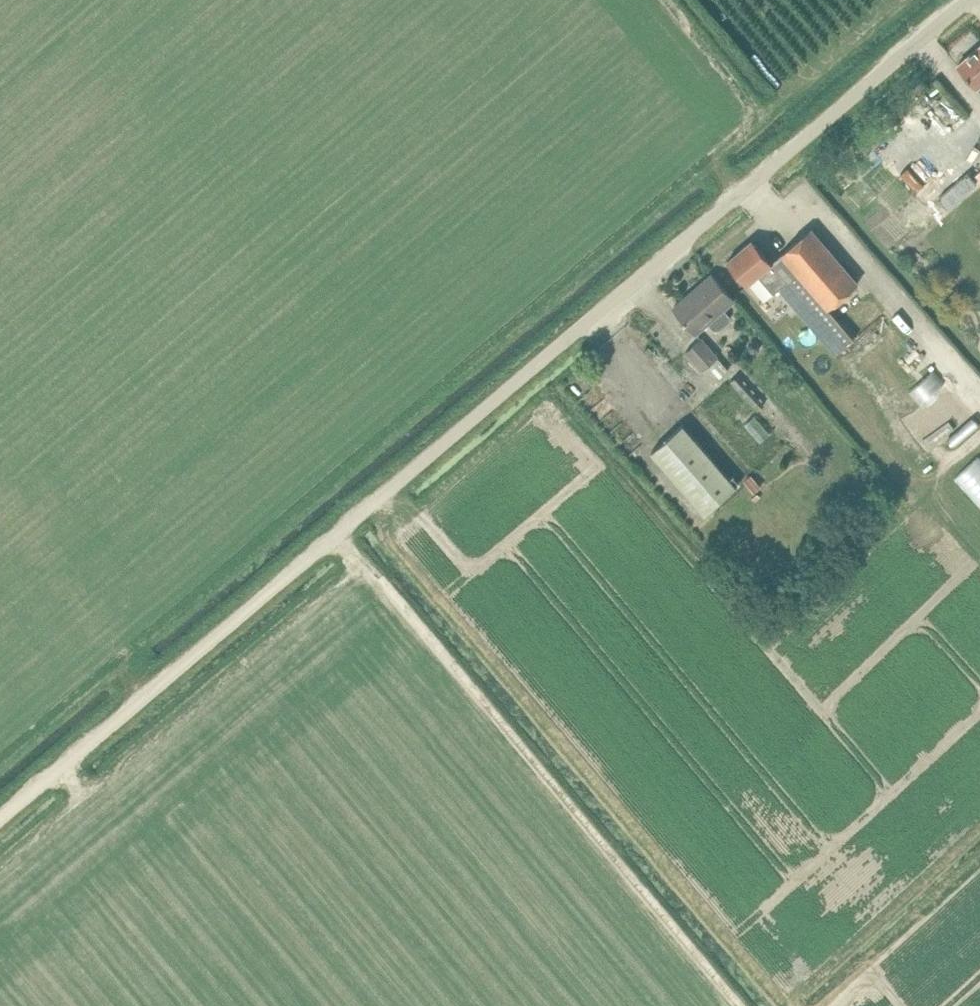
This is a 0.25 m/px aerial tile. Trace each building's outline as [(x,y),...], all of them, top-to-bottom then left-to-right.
[(957,64),(977,87),(979,91),(979,45),(957,64)] [(858,282),(811,228),(770,262),(751,240),(727,261),(740,276),(746,284),(756,275),(772,294),(778,290),(832,354),(853,337),(828,308),(842,295),(858,282)] [(719,330),(728,321),(729,316),(722,308),(733,298),(711,274),(673,307),(695,331),(706,322),(713,329),(719,330)] [(712,383),(727,371),(700,340),(685,352),(712,383)] [(757,409),(765,401),(738,373),(730,380),(757,409)] [(704,512),(735,486),(682,424),(651,451),(704,512)] [(755,492),(762,485),(751,473),(744,479),(755,492)]
